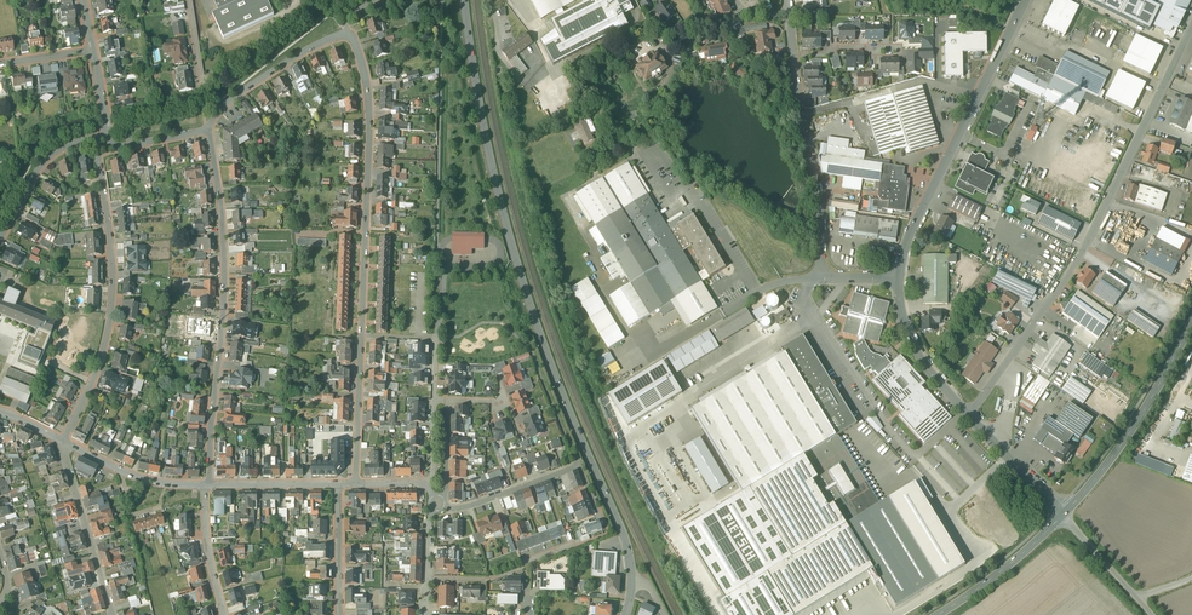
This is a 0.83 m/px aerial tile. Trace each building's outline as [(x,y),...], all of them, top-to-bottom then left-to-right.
[(99,8),(99,7),(100,14),(113,12),(111,0),(97,0),(99,8)] [(220,12),(213,15),(224,39),(275,16),(267,0),(214,0),(220,12)] [(532,1),(535,8),(541,20),(555,13),(574,3),(578,0),(531,0),(532,1)] [(629,0),(578,0),(574,3),(555,13),(557,16),(551,20),(555,29),(540,39),(552,64),(628,24),(622,15),(633,9),(629,0)] [(713,12),(716,10),(719,18),(731,13),(725,0),(708,0),(713,12)] [(1066,0),(1054,0),(1051,5),(1048,4),(1043,14),(1046,16),(1041,27),(1067,40),(1082,8),(1066,0)] [(1149,31),(1152,25),(1160,8),(1144,0),(1087,0),(1149,31)] [(1164,1),(1160,8),(1152,25),(1163,30),(1173,8),(1185,14),(1191,0),(1161,0),(1164,1)] [(667,4),(660,8),(659,8),(657,9),(655,11),(658,15),(659,14),(664,22),(675,15),(667,4)] [(73,9),(65,10),(65,8),(59,9),(61,20),(66,19),(67,25),(75,24),(76,24),(75,19),(76,19),(74,9),(73,9)] [(1173,8),(1163,30),(1165,32),(1170,34),(1172,28),(1177,31),(1178,27),(1180,29),(1181,26),(1179,25),(1185,14),(1173,8)] [(111,19),(101,21),(103,33),(108,32),(108,34),(112,33),(111,32),(113,31),(112,25),(111,20),(111,19)] [(646,29),(654,24),(650,19),(643,24),(646,29)] [(380,20),(368,23),(372,36),(376,35),(384,33),(380,20)] [(182,23),(173,24),(175,37),(183,36),(181,25),(182,25),(182,23)] [(912,29),(912,24),(900,24),(900,40),(909,40),(912,40),(912,39),(912,34),(913,34),(913,29),(912,29)] [(35,27),(29,28),(30,33),(30,38),(29,38),(30,48),(43,46),(42,36),(40,37),(39,32),(36,32),(35,27)] [(866,27),(866,32),(866,40),(872,40),(873,41),(875,41),(874,27),(866,27)] [(883,27),(874,27),(875,41),(876,41),(877,40),(883,40),(883,32),(883,27)] [(854,28),(839,28),(839,34),(840,41),(844,41),(848,41),(855,40),(855,33),(854,32),(854,28)] [(1177,31),(1172,28),(1170,34),(1165,32),(1163,35),(1172,39),(1177,31)] [(69,32),(64,33),(65,41),(69,40),(70,46),(79,45),(78,40),(80,40),(78,30),(76,31),(69,32)] [(769,33),(759,34),(762,52),(772,51),(769,33)] [(987,34),(944,34),(945,77),(951,77),(957,77),(963,77),(963,58),(963,53),(968,53),(974,53),(974,57),(975,57),(976,58),(980,58),(980,57),(981,57),(981,53),(987,53),(987,34)] [(526,35),(502,53),(509,61),(516,55),(532,43),(526,35)] [(812,35),(803,35),(803,49),(810,48),(810,49),(812,49),(812,35)] [(820,35),(812,35),(812,49),(814,49),(814,48),(821,48),(821,40),(821,35),(820,35)] [(1136,36),(1123,63),(1149,76),(1162,49),(1136,36)] [(115,39),(105,41),(107,53),(108,57),(115,55),(117,55),(117,54),(117,51),(116,45),(115,39)] [(184,39),(173,40),(174,44),(174,47),(185,45),(184,39)] [(932,39),(922,39),(922,45),(922,49),(932,48),(932,39)] [(0,42),(0,53),(14,51),(12,40),(0,42)] [(384,42),(374,45),(377,57),(388,54),(384,42)] [(729,43),(714,46),(714,48),(707,49),(707,46),(701,47),(702,55),(704,54),(705,57),(705,59),(717,57),(718,60),(726,59),(726,56),(726,54),(725,53),(730,52),(729,43)] [(185,45),(174,47),(174,44),(165,45),(165,46),(167,46),(168,53),(173,52),(175,60),(174,60),(174,65),(182,64),(181,63),(187,62),(185,50),(186,50),(185,45)] [(785,44),(778,45),(779,48),(774,49),(774,52),(786,49),(785,44)] [(28,45),(21,46),(22,53),(29,52),(28,45)] [(340,49),(330,52),(335,64),(336,66),(340,64),(340,63),(344,61),(340,49)] [(933,59),(933,50),(919,50),(919,57),(920,57),(920,60),(933,59)] [(698,51),(690,54),(693,62),(700,61),(698,51)] [(1110,74),(1066,52),(1058,67),(1054,77),(1087,93),(1098,98),(1110,74)] [(653,53),(639,63),(640,65),(636,67),(639,72),(638,73),(638,75),(640,79),(642,79),(643,78),(646,83),(652,79),(655,80),(657,79),(659,78),(661,77),(662,75),(662,72),(668,68),(665,64),(667,63),(667,62),(664,58),(663,57),(661,58),(658,53),(654,55),(653,53)] [(855,54),(846,54),(847,68),(855,68),(855,66),(855,54)] [(863,54),(855,54),(855,66),(863,65),(863,54)] [(528,71),(516,55),(509,61),(521,76),(528,71)] [(325,68),(320,56),(311,60),(316,72),(316,71),(317,74),(322,72),(321,69),(325,68)] [(919,57),(912,58),(912,57),(910,57),(910,58),(908,58),(909,75),(920,74),(920,70),(922,70),(922,65),(920,65),(920,60),(920,57),(919,57)] [(888,60),(881,60),(881,72),(881,73),(890,73),(890,59),(888,59),(888,60)] [(899,60),(892,60),(892,59),(890,59),(890,73),(898,73),(899,73),(899,68),(899,60)] [(1058,67),(1041,59),(1036,68),(1044,72),(1054,77),(1058,67)] [(119,62),(109,64),(111,77),(112,77),(112,80),(117,79),(116,76),(121,75),(119,62)] [(302,65),(293,70),(298,80),(298,81),(303,79),(304,81),(304,82),(309,80),(308,79),(307,77),(308,77),(302,65)] [(389,65),(378,66),(380,79),(385,78),(385,81),(389,81),(397,81),(396,70),(389,71),(389,65)] [(187,67),(177,68),(179,75),(188,74),(187,67)] [(82,71),(68,72),(68,68),(59,69),(60,77),(64,76),(65,79),(64,79),(64,82),(65,81),(66,88),(73,87),(74,92),(84,91),(85,95),(84,84),(85,84),(84,78),(83,78),(82,71)] [(1034,77),(1016,68),(1009,82),(1015,85),(1020,88),(1043,99),(1054,77),(1044,72),(1042,75),(1036,72),(1034,77)] [(813,69),(805,69),(805,78),(808,78),(818,78),(818,69),(813,69)] [(417,72),(407,75),(409,83),(420,80),(417,72)] [(1119,72),(1106,98),(1132,111),(1145,84),(1119,72)] [(179,75),(177,75),(178,79),(177,79),(177,80),(176,81),(175,82),(175,83),(175,84),(175,85),(176,86),(176,87),(177,87),(178,87),(178,88),(179,88),(180,92),(192,90),(189,73),(188,74),(179,75)] [(872,74),(865,75),(861,76),(858,76),(858,78),(858,87),(859,88),(863,87),(864,87),(872,86),(872,74)] [(24,75),(12,77),(13,87),(21,86),(21,87),(25,87),(26,90),(32,89),(30,80),(25,81),(24,75)] [(55,75),(37,77),(40,95),(58,93),(55,75)] [(1087,93),(1054,77),(1043,99),(1042,99),(1075,116),(1083,101),(1087,93)] [(290,89),(284,78),(276,83),(278,87),(282,94),(290,89)] [(818,78),(808,78),(808,82),(808,87),(825,87),(822,87),(822,78),(818,78)] [(303,79),(298,81),(302,88),(299,90),(301,94),(308,90),(303,82),(304,81),(303,79)] [(298,80),(292,83),(296,91),(299,90),(302,88),(298,81),(298,80)] [(126,84),(113,86),(115,98),(128,95),(126,84)] [(895,84),(889,86),(892,96),(893,96),(898,94),(895,84)] [(1006,94),(1001,104),(1000,103),(998,107),(997,107),(992,117),(993,118),(991,122),(992,122),(988,132),(1000,138),(1005,128),(1006,129),(1008,125),(1009,125),(1014,115),(1013,115),(1015,111),(1014,110),(1019,101),(1015,99),(1017,95),(1018,96),(1020,92),(1019,91),(1020,88),(1015,85),(1013,89),(1012,88),(1010,92),(1011,93),(1010,96),(1006,94)] [(825,87),(808,87),(808,88),(809,88),(809,92),(812,92),(812,97),(815,97),(816,98),(819,98),(820,97),(826,97),(825,87)] [(898,94),(893,96),(908,147),(905,148),(905,149),(905,150),(907,155),(939,145),(922,87),(898,94)] [(392,90),(381,90),(381,100),(392,101),(392,90)] [(274,102),(266,91),(259,96),(262,101),(259,103),(263,109),(266,107),(267,106),(268,107),(273,104),(272,103),(274,102)] [(1098,98),(1087,93),(1083,101),(1115,117),(1119,109),(1098,98)] [(651,94),(647,97),(652,104),(655,101),(651,94)] [(339,98),(335,99),(334,96),(330,97),(331,100),(330,100),(331,104),(340,103),(339,98)] [(892,96),(865,104),(876,141),(880,155),(905,148),(908,147),(893,96),(892,96)] [(355,99),(345,101),(346,101),(347,108),(340,109),(341,114),(347,113),(358,111),(355,99)] [(1170,125),(1171,125),(1175,127),(1176,127),(1179,129),(1180,129),(1184,131),(1185,131),(1191,114),(1191,104),(1191,103),(1190,103),(1187,102),(1187,101),(1186,101),(1182,100),(1182,99),(1181,99),(1170,125)] [(392,101),(381,100),(381,111),(391,111),(393,111),(394,108),(391,108),(392,101)] [(267,125),(256,107),(253,109),(256,115),(263,127),(267,125)] [(231,129),(238,141),(263,127),(256,115),(253,109),(248,112),(251,118),(231,129)] [(589,119),(584,121),(582,118),(575,121),(578,127),(581,126),(582,129),(578,130),(584,144),(593,140),(590,133),(595,131),(589,119)] [(391,119),(380,119),(380,129),(390,130),(391,123),(391,119)] [(1091,127),(1093,121),(1088,119),(1085,125),(1091,127)] [(360,124),(349,124),(349,133),(347,133),(347,137),(349,137),(349,138),(360,138),(360,124)] [(1107,147),(1114,132),(1096,124),(1094,130),(1098,131),(1096,134),(1100,136),(1097,142),(1107,147)] [(1027,140),(1033,143),(1039,128),(1034,125),(1027,140)] [(238,141),(231,129),(223,130),(226,162),(240,161),(238,141)] [(390,130),(380,129),(379,140),(390,140),(390,130)] [(865,152),(848,150),(849,141),(828,138),(826,156),(864,162),(865,152)] [(1175,144),(1164,140),(1160,152),(1171,156),(1175,144)] [(876,141),(870,143),(874,157),(880,155),(876,141)] [(203,144),(193,146),(195,158),(205,156),(203,144)] [(360,146),(350,146),(350,158),(359,158),(360,146)] [(183,148),(173,150),(169,151),(171,158),(175,157),(176,161),(185,159),(183,148)] [(393,148),(379,148),(379,158),(389,159),(389,154),(393,154),(393,148)] [(1156,150),(1148,148),(1144,162),(1152,165),(1156,150)] [(162,152),(152,154),(153,160),(152,161),(153,167),(165,164),(162,152)] [(142,156),(131,158),(132,162),(129,163),(131,170),(133,170),(133,171),(135,170),(136,173),(137,174),(139,174),(140,174),(140,173),(142,173),(142,172),(145,172),(144,168),(142,156)] [(864,162),(826,156),(825,158),(819,157),(823,175),(844,178),(844,177),(862,180),(880,183),(883,165),(865,162),(864,162)] [(977,159),(973,157),(958,187),(972,194),(975,189),(985,194),(992,180),(981,174),(987,164),(983,162),(983,160),(982,158),(981,157),(980,157),(978,157),(977,159)] [(88,158),(79,159),(80,164),(80,163),(81,170),(82,180),(79,181),(79,185),(89,184),(87,175),(91,174),(88,158)] [(389,159),(379,158),(378,169),(389,169),(389,159)] [(1172,162),(1159,158),(1157,166),(1170,170),(1172,162)] [(121,160),(111,162),(113,176),(112,176),(113,184),(121,183),(119,175),(124,174),(121,160)] [(69,161),(59,163),(62,177),(72,174),(73,174),(72,170),(69,161)] [(889,166),(883,165),(880,183),(878,195),(879,195),(879,198),(881,201),(882,201),(882,202),(873,200),(872,208),(878,208),(877,211),(882,212),(882,209),(903,212),(904,205),(906,205),(907,205),(910,179),(901,178),(903,170),(890,168),(890,166),(889,166)] [(188,179),(202,176),(201,167),(183,170),(185,179),(188,179)] [(240,168),(230,168),(231,180),(231,181),(236,180),(241,180),(240,168)] [(359,168),(349,168),(349,173),(348,179),(349,179),(349,180),(350,180),(357,180),(358,180),(359,168)] [(1088,183),(1103,191),(1113,171),(1108,168),(1103,178),(1093,173),(1088,183)] [(1025,169),(1018,185),(1047,198),(1053,185),(1055,185),(1056,183),(1025,169)] [(202,176),(188,179),(190,188),(200,186),(205,186),(205,185),(204,176),(202,176)] [(388,177),(378,177),(377,187),(388,188),(388,177)] [(862,180),(844,177),(844,178),(843,183),(843,188),(861,191),(862,180)] [(56,187),(46,181),(41,189),(52,195),(56,187)] [(1138,189),(1128,186),(1123,199),(1134,203),(1139,189),(1138,189)] [(1160,192),(1140,186),(1138,189),(1139,189),(1134,203),(1162,212),(1155,209),(1160,192)] [(388,188),(377,187),(377,198),(388,198),(388,188)] [(358,190),(348,189),(347,196),(340,195),(340,202),(357,202),(358,190)] [(241,190),(231,190),(232,204),(242,203),(242,202),(241,190)] [(210,193),(200,194),(201,206),(202,206),(202,208),(207,208),(207,206),(211,205),(210,193)] [(647,195),(595,227),(596,227),(589,231),(599,247),(605,243),(611,253),(626,276),(631,284),(610,296),(629,328),(650,315),(662,308),(663,309),(673,303),(673,301),(702,283),(683,252),(670,231),(647,195)] [(983,209),(955,195),(948,209),(976,223),(983,209)] [(129,201),(122,202),(122,206),(133,204),(132,197),(128,198),(129,201)] [(46,204),(36,199),(32,207),(31,209),(35,211),(36,209),(42,212),(43,210),(45,210),(46,208),(44,207),(46,204)] [(859,205),(832,201),(832,208),(858,211),(859,205)] [(1024,205),(1021,209),(1035,216),(1040,207),(1029,202),(1027,206),(1024,205)] [(387,206),(377,206),(376,216),(387,217),(387,211),(387,206)] [(127,209),(117,210),(118,218),(128,217),(134,216),(133,208),(127,209)] [(1046,209),(1039,224),(1072,241),(1080,226),(1046,209)] [(251,212),(242,212),(233,213),(233,219),(232,219),(233,224),(234,224),(234,225),(244,224),(243,218),(246,218),(246,220),(251,219),(251,212)] [(357,213),(346,212),(346,213),(345,213),(345,218),(337,218),(337,226),(345,226),(345,227),(356,227),(357,213)] [(36,219),(28,214),(26,218),(34,223),(36,219)] [(212,215),(202,216),(202,222),(196,223),(196,231),(205,231),(212,231),(212,229),(213,228),(212,215)] [(387,217),(376,216),(376,227),(386,227),(387,217)] [(726,268),(694,217),(694,216),(670,231),(683,252),(690,248),(690,249),(691,248),(710,278),(709,278),(710,278),(726,268)] [(899,223),(856,216),(854,232),(878,235),(878,237),(896,240),(899,223)] [(128,217),(118,218),(119,226),(128,225),(128,217)] [(953,223),(942,217),(934,232),(946,238),(953,223)] [(36,230),(23,223),(18,233),(17,235),(21,237),(21,235),(31,240),(33,235),(36,230)] [(128,225),(119,226),(120,234),(124,233),(125,237),(130,237),(131,237),(130,232),(129,233),(128,225)] [(1185,241),(1162,228),(1156,240),(1179,252),(1185,241)] [(57,235),(46,229),(41,238),(43,239),(52,244),(57,235)] [(244,233),(233,234),(234,246),(244,245),(244,233)] [(72,234),(65,234),(66,246),(73,245),(72,234)] [(100,234),(87,235),(87,236),(85,236),(86,246),(88,246),(89,251),(87,251),(87,256),(87,257),(94,256),(102,255),(100,234)] [(484,235),(453,235),(453,254),(472,255),(472,249),(484,249),(484,235)] [(351,237),(340,237),(339,256),(350,256),(351,237)] [(391,239),(380,238),(379,257),(390,258),(391,239)] [(52,244),(43,239),(40,245),(49,250),(52,244)] [(207,239),(193,240),(194,248),(199,248),(199,246),(204,245),(205,253),(210,253),(210,252),(215,252),(214,241),(208,242),(207,240),(209,240),(209,239),(207,239)] [(1179,252),(1156,240),(1144,262),(1172,276),(1183,254),(1179,252)] [(130,246),(121,246),(122,259),(124,259),(124,261),(129,261),(129,258),(131,258),(130,246)] [(22,256),(8,249),(3,260),(18,267),(22,256)] [(626,276),(611,253),(601,259),(614,280),(620,276),(622,279),(626,276)] [(248,256),(238,255),(237,261),(236,268),(242,268),(248,268),(248,267),(248,256)] [(948,256),(924,255),(923,304),(948,304),(948,256)] [(350,256),(339,256),(339,274),(350,275),(350,256)] [(390,258),(379,257),(379,276),(389,276),(390,258)] [(214,263),(203,263),(204,276),(215,276),(215,270),(214,270),(214,263)] [(1086,269),(1083,273),(1082,273),(1079,278),(1079,279),(1076,283),(1086,290),(1096,276),(1086,269)] [(1036,290),(998,272),(993,283),(1026,300),(1023,306),(1028,308),(1036,290)] [(350,275),(339,274),(338,293),(349,293),(350,275)] [(389,276),(379,276),(378,295),(389,295),(389,276)] [(1124,292),(1103,278),(1093,294),(1113,307),(1124,292)] [(607,309),(588,279),(578,285),(596,315),(607,309)] [(135,281),(124,281),(123,294),(134,295),(135,290),(134,290),(134,282),(135,282),(135,281)] [(246,281),(237,281),(236,289),(246,289),(246,281)] [(215,283),(204,283),(204,289),(191,288),(191,297),(200,297),(204,298),(213,298),(215,298),(215,283)] [(990,284),(985,290),(991,295),(996,288),(990,284)] [(246,289),(236,289),(236,297),(246,297),(246,289)] [(9,290),(4,303),(0,301),(0,315),(39,331),(28,356),(39,361),(49,335),(50,336),(55,324),(14,307),(19,294),(9,290)] [(93,291),(88,291),(87,307),(98,307),(99,292),(93,291)] [(1114,317),(1078,291),(1068,305),(1068,303),(1061,304),(1064,311),(1062,314),(1066,316),(1069,321),(1069,318),(1098,339),(1114,317)] [(1017,300),(1007,292),(1001,300),(1012,308),(1017,300)] [(349,293),(338,293),(337,312),(348,312),(349,293)] [(869,298),(857,294),(856,295),(854,294),(853,297),(853,296),(849,311),(845,313),(847,316),(843,331),(844,331),(843,333),(845,334),(845,335),(858,338),(860,342),(863,340),(876,343),(878,343),(879,341),(883,327),(887,325),(885,321),(889,307),(889,304),(887,303),(875,299),(873,296),(869,298)] [(389,295),(378,295),(377,313),(388,314),(389,295)] [(213,298),(204,298),(200,297),(200,302),(201,302),(201,308),(201,311),(205,311),(207,311),(207,310),(213,310),(213,298)] [(246,297),(236,297),(236,305),(245,305),(246,297)] [(134,302),(124,301),(123,310),(124,310),(123,320),(134,321),(136,310),(142,311),(143,305),(133,304),(134,302)] [(245,305),(236,305),(235,313),(245,313),(245,305)] [(201,308),(194,308),(194,315),(204,316),(205,311),(201,311),(201,308)] [(607,309),(596,315),(607,333),(620,325),(609,308),(607,309)] [(746,308),(736,315),(742,325),(752,319),(746,308)] [(786,309),(772,318),(776,324),(790,315),(786,309)] [(1160,328),(1134,310),(1127,321),(1153,338),(1160,328)] [(348,312),(337,312),(336,330),(347,331),(348,312)] [(941,312),(930,312),(930,317),(929,318),(923,318),(923,321),(924,321),(924,324),(923,324),(922,324),(922,330),(923,331),(928,331),(929,332),(932,332),(933,331),(933,327),(935,327),(935,324),(936,324),(941,324),(941,312)] [(388,314),(377,313),(376,332),(387,333),(388,314)] [(1018,322),(1007,314),(1006,317),(1004,316),(998,324),(999,326),(998,327),(1002,330),(1003,333),(1006,332),(1009,335),(1018,322)] [(736,315),(711,330),(717,340),(742,325),(736,315)] [(190,318),(181,317),(181,325),(190,326),(190,318)] [(202,327),(212,328),(213,320),(191,318),(190,318),(190,326),(202,327)] [(249,322),(240,321),(239,326),(234,325),(232,337),(244,338),(245,332),(248,332),(249,322)] [(132,329),(122,327),(119,339),(120,340),(124,341),(130,342),(132,329)] [(212,328),(202,327),(201,337),(211,338),(212,328)] [(709,332),(667,357),(677,373),(719,348),(709,332)] [(991,335),(987,341),(992,344),(996,338),(991,335)] [(1053,335),(1047,344),(1040,339),(1032,351),(1039,355),(1032,365),(1050,377),(1071,347),(1053,335)] [(831,383),(803,336),(781,349),(784,354),(785,354),(836,437),(857,424),(834,388),(833,389),(830,384),(831,383)] [(875,355),(874,355),(873,354),(871,353),(870,352),(870,351),(863,340),(860,342),(854,345),(856,349),(855,349),(855,350),(856,351),(856,352),(856,353),(856,354),(856,355),(865,371),(870,367),(872,369),(871,370),(873,373),(875,372),(878,376),(891,364),(887,360),(888,359),(885,357),(883,359),(882,358),(881,357),(879,356),(877,355),(875,355)] [(343,342),(337,342),(337,352),(341,352),(351,353),(352,342),(343,342)] [(382,343),(371,342),(370,353),(381,354),(381,347),(382,343)] [(998,351),(986,342),(978,354),(990,363),(998,351)] [(243,344),(232,343),(231,353),(243,354),(244,345),(243,345),(243,344)] [(209,349),(199,348),(198,354),(191,353),(190,360),(198,361),(207,362),(209,349)] [(351,353),(341,352),(340,363),(351,363),(351,353)] [(611,352),(598,360),(603,368),(616,360),(611,352)] [(128,356),(116,353),(112,367),(122,370),(124,370),(125,365),(124,365),(125,361),(126,361),(128,356)] [(243,354),(231,353),(229,362),(241,363),(241,362),(242,362),(242,361),(243,354)] [(381,354),(370,353),(370,365),(380,365),(381,365),(381,354)] [(784,354),(754,373),(752,370),(746,373),(748,377),(692,411),(743,494),(752,488),(804,457),(836,437),(785,354),(784,354)] [(990,363),(978,354),(962,376),(974,385),(990,363)] [(1113,371),(1088,354),(1080,365),(1100,379),(1102,376),(1107,380),(1113,371)] [(429,356),(415,355),(414,361),(410,361),(410,366),(428,366),(429,356)] [(878,376),(873,381),(898,408),(899,407),(904,412),(899,416),(924,443),(952,418),(927,391),(925,392),(921,387),(926,383),(900,356),(891,364),(878,376)] [(504,362),(495,365),(497,375),(505,373),(504,370),(507,369),(504,362)] [(612,372),(620,367),(617,362),(609,366),(612,372)] [(197,365),(197,364),(196,372),(204,373),(205,365),(197,365)] [(0,386),(0,392),(28,404),(38,379),(8,366),(0,386)] [(507,369),(504,370),(505,373),(505,374),(505,375),(508,383),(508,382),(510,387),(520,383),(523,382),(523,381),(519,372),(524,370),(518,372),(516,366),(507,369)] [(236,374),(234,376),(229,375),(228,387),(235,388),(235,389),(247,390),(247,385),(251,386),(252,374),(249,373),(249,371),(237,370),(236,374)] [(336,375),(330,375),(329,376),(329,378),(330,379),(330,380),(330,381),(336,381),(339,381),(350,382),(350,371),(343,371),(340,371),(340,372),(340,379),(338,379),(338,378),(337,378),(337,376),(336,375)] [(204,373),(196,372),(196,373),(191,372),(190,379),(195,380),(195,384),(205,385),(206,373),(204,373)] [(380,372),(370,372),(369,382),(380,383),(380,375),(380,372)] [(115,376),(106,373),(102,386),(111,389),(112,389),(112,388),(115,389),(114,390),(115,390),(124,393),(128,380),(119,377),(119,378),(118,377),(117,380),(115,380),(116,377),(115,376)] [(455,374),(451,374),(451,378),(450,378),(450,379),(451,379),(451,385),(450,385),(450,386),(451,386),(450,393),(456,393),(456,394),(465,394),(466,393),(466,390),(465,389),(465,378),(462,378),(462,374),(455,374)] [(428,375),(415,375),(415,384),(428,385),(428,380),(428,375)] [(1052,383),(1061,389),(1065,382),(1056,376),(1052,383)] [(1091,392),(1071,378),(1063,390),(1083,404),(1091,392)] [(530,379),(523,381),(523,382),(520,383),(522,388),(532,384),(530,379)] [(68,383),(63,381),(59,388),(64,390),(73,395),(77,388),(74,386),(68,383)] [(350,382),(339,381),(339,392),(349,392),(349,389),(350,389),(350,382)] [(380,383),(369,382),(369,393),(379,393),(380,390),(393,390),(394,383),(386,383),(383,383),(380,383)] [(532,384),(522,388),(524,392),(524,393),(525,392),(533,389),(534,388),(532,384)] [(73,395),(64,390),(61,397),(60,398),(65,400),(70,402),(73,395)] [(111,393),(104,390),(101,397),(108,400),(111,393)] [(524,392),(513,396),(515,403),(516,405),(528,401),(525,392),(524,393),(524,392)] [(236,399),(225,397),(225,398),(225,402),(224,410),(228,411),(233,411),(234,411),(235,411),(234,411),(236,399)] [(349,400),(339,400),(338,410),(349,411),(349,400)] [(204,402),(194,401),(193,413),(193,414),(203,415),(204,402)] [(379,401),(369,401),(368,411),(379,412),(379,402),(379,401)] [(528,401),(516,405),(517,407),(519,413),(528,410),(530,410),(530,409),(531,409),(528,401)] [(391,402),(384,402),(379,402),(379,412),(392,412),(392,402),(391,402)] [(1093,420),(1069,403),(1055,423),(1074,435),(1079,439),(1093,420)] [(55,404),(52,411),(61,416),(65,409),(62,407),(55,404)] [(413,405),(412,413),(425,414),(425,405),(413,405)] [(531,409),(530,409),(530,410),(528,410),(530,415),(540,411),(539,407),(537,406),(531,409)] [(457,417),(467,417),(468,417),(468,408),(457,408),(457,417)] [(349,411),(338,410),(338,421),(338,422),(348,422),(349,411)] [(1183,420),(1186,412),(1179,410),(1176,417),(1183,420)] [(61,416),(52,411),(48,418),(48,419),(52,421),(57,423),(61,416)] [(245,415),(233,414),(233,411),(228,411),(228,414),(227,413),(226,420),(226,422),(233,423),(244,424),(245,415)] [(368,411),(368,422),(378,423),(379,412),(368,411)] [(540,411),(530,415),(531,419),(536,417),(536,418),(541,416),(541,414),(540,411)] [(90,413),(82,431),(77,428),(72,438),(84,443),(91,429),(91,428),(96,418),(97,416),(96,418),(90,415),(91,413),(90,413)] [(203,415),(193,414),(193,413),(191,413),(190,423),(190,424),(199,425),(203,425),(204,415),(203,415)] [(425,414),(412,413),(412,422),(417,423),(424,423),(424,418),(424,416),(425,416),(425,414)] [(467,425),(467,417),(457,417),(452,417),(452,425),(465,425),(467,425)] [(531,419),(525,421),(526,425),(525,425),(526,430),(527,429),(528,431),(540,426),(538,421),(537,420),(536,418),(536,417),(531,419)] [(1055,423),(1049,418),(1033,440),(1056,456),(1064,444),(1066,446),(1074,435),(1055,423)] [(1188,423),(1176,418),(1169,437),(1181,441),(1188,423)] [(175,428),(176,421),(169,420),(168,427),(175,428)] [(233,423),(226,422),(226,420),(223,420),(222,428),(232,428),(233,423)] [(509,420),(497,425),(498,429),(501,437),(502,437),(513,433),(511,426),(511,425),(510,423),(509,422),(509,420)] [(465,425),(452,425),(452,433),(465,434),(465,425)] [(528,431),(529,433),(531,438),(544,433),(542,426),(540,426),(528,431)] [(91,429),(84,443),(86,445),(94,430),(91,428),(91,429)] [(32,434),(22,429),(17,438),(17,439),(24,443),(24,442),(27,443),(32,434)] [(153,449),(158,450),(161,431),(153,429),(151,436),(156,437),(153,449)] [(347,429),(334,429),(334,441),(334,442),(337,442),(346,442),(347,430),(347,429)] [(498,429),(493,432),(496,442),(503,440),(502,437),(501,437),(498,429)] [(110,433),(108,432),(105,437),(108,438),(108,439),(111,440),(114,435),(110,433)] [(692,515),(641,433),(633,439),(636,444),(639,449),(684,520),(692,515)] [(40,438),(32,434),(27,443),(31,445),(37,443),(40,438)] [(198,434),(191,434),(191,435),(191,448),(201,448),(202,434),(198,434)] [(563,437),(551,441),(554,450),(562,447),(559,439),(563,437)] [(878,506),(836,437),(804,457),(818,479),(813,482),(828,508),(833,505),(847,528),(880,581),(896,607),(938,581),(888,499),(878,506)] [(100,441),(93,438),(89,446),(98,451),(102,442),(100,441)] [(700,438),(684,448),(713,494),(729,485),(700,438)] [(468,440),(451,439),(451,447),(468,448),(468,440)] [(530,440),(521,443),(524,451),(533,448),(530,440)] [(37,443),(31,445),(32,450),(43,447),(41,442),(37,443)] [(105,444),(102,442),(98,451),(108,455),(112,447),(105,444)] [(346,442),(337,442),(337,454),(342,455),(342,458),(347,458),(347,442),(346,442)] [(636,444),(629,447),(632,453),(639,449),(636,444)] [(1066,446),(1064,444),(1056,456),(1056,457),(1056,460),(1061,464),(1064,463),(1073,451),(1066,446)] [(1088,449),(1082,445),(1077,453),(1083,457),(1088,449)] [(53,446),(43,449),(45,454),(42,455),(42,454),(32,457),(33,461),(38,459),(55,454),(53,446)] [(468,448),(451,447),(451,455),(451,456),(464,456),(464,453),(468,453),(468,448)] [(127,454),(123,462),(132,467),(136,458),(133,457),(129,455),(132,450),(129,449),(127,454)] [(231,449),(225,449),(225,454),(225,477),(234,477),(234,467),(230,467),(230,460),(231,460),(231,449)] [(124,453),(117,450),(113,458),(123,462),(127,454),(124,453)] [(252,453),(248,453),(248,464),(248,477),(257,477),(257,467),(252,467),(252,453)] [(55,454),(38,459),(40,463),(44,462),(44,461),(47,460),(48,466),(58,463),(55,454)] [(221,467),(217,467),(217,477),(225,477),(225,454),(219,454),(219,460),(221,460),(221,467)] [(337,454),(331,454),(330,472),(341,472),(342,458),(342,455),(337,454)] [(535,454),(526,457),(527,459),(529,466),(537,463),(536,460),(537,460),(535,454)] [(1170,466),(1139,454),(1136,462),(1167,474),(1167,473),(1170,466)] [(507,455),(502,457),(506,468),(511,466),(507,455)] [(537,460),(536,460),(537,463),(540,471),(542,470),(543,470),(544,469),(545,469),(550,468),(546,456),(537,460)] [(1191,456),(1183,479),(1191,482),(1191,456)] [(804,457),(752,488),(796,559),(847,528),(833,505),(828,508),(813,482),(818,479),(804,457)] [(98,467),(79,458),(74,469),(77,470),(76,473),(88,479),(89,476),(93,477),(98,467)] [(271,459),(264,459),(264,460),(266,460),(266,467),(263,467),(263,477),(271,477),(271,459)] [(275,459),(271,459),(271,477),(280,477),(280,467),(275,467),(275,459)] [(527,459),(522,461),(523,464),(526,471),(530,469),(529,466),(527,459)] [(147,462),(140,460),(138,469),(148,471),(150,462),(147,462)] [(411,466),(404,466),(404,476),(411,476),(411,473),(412,473),(412,472),(416,472),(416,473),(421,473),(421,466),(421,460),(420,460),(411,460),(411,466)] [(153,463),(150,462),(148,471),(158,474),(160,465),(153,463)] [(468,462),(451,462),(451,470),(464,470),(464,467),(468,467),(468,462)] [(244,467),(240,467),(240,477),(248,477),(248,464),(244,464),(244,467)] [(523,464),(515,467),(517,470),(515,471),(518,479),(527,476),(526,471),(523,464)] [(171,466),(166,465),(165,475),(173,476),(174,466),(171,466)] [(371,465),(365,465),(365,476),(375,476),(375,465),(371,465)] [(378,465),(375,465),(375,476),(384,476),(384,465),(378,465)] [(177,466),(174,466),(173,476),(182,476),(183,467),(177,466)] [(189,467),(188,467),(188,477),(198,477),(199,468),(198,468),(193,468),(189,467)] [(292,467),(286,467),(286,477),(295,477),(295,467),(292,467)] [(298,467),(295,467),(295,477),(303,477),(303,467),(298,467)] [(311,467),(311,477),(321,477),(321,467),(315,467),(311,467)] [(451,470),(451,478),(465,479),(466,478),(466,470),(451,470)] [(566,484),(580,479),(578,471),(562,477),(564,482),(565,481),(566,484)] [(65,472),(55,475),(49,477),(51,485),(58,483),(67,480),(65,472)] [(497,473),(489,476),(494,489),(502,487),(497,473)] [(488,482),(485,475),(481,477),(487,492),(494,489),(489,476),(491,481),(488,482)] [(481,477),(479,477),(477,478),(472,480),(473,483),(474,483),(479,495),(487,492),(481,477)] [(583,487),(580,479),(566,484),(567,487),(566,488),(568,493),(583,487)] [(67,480),(58,483),(59,486),(60,491),(60,490),(69,488),(67,480)] [(551,481),(543,484),(547,496),(551,495),(552,498),(556,496),(554,491),(551,481)] [(464,484),(451,484),(450,492),(464,492),(464,484)] [(543,484),(536,487),(535,487),(540,499),(544,498),(544,500),(548,498),(547,496),(543,484)] [(89,485),(80,488),(83,500),(112,491),(111,487),(94,493),(92,494),(89,485)] [(0,488),(0,496),(5,495),(5,494),(8,493),(7,489),(6,490),(5,486),(0,488)] [(530,489),(522,492),(527,506),(528,508),(535,506),(535,505),(534,504),(535,503),(530,489)] [(112,491),(83,500),(86,509),(103,503),(101,499),(103,497),(106,496),(106,498),(113,496),(112,491)] [(358,491),(349,491),(349,501),(352,501),(358,501),(358,491)] [(366,491),(358,491),(358,501),(361,501),(366,501),(366,491)] [(231,492),(215,492),(215,502),(215,514),(224,514),(224,505),(231,505),(231,492)] [(249,492),(240,492),(240,502),(243,502),(243,506),(242,506),(242,514),(239,514),(240,520),(249,520),(249,519),(249,510),(249,492)] [(257,492),(249,492),(249,510),(253,510),(253,502),(257,502),(257,492)] [(272,492),(263,492),(263,502),(267,502),(268,510),(266,510),(266,517),(272,517),(272,510),(272,492)] [(280,492),(272,492),(272,510),(276,510),(276,505),(275,505),(275,504),(280,504),(280,502),(280,492)] [(295,492),(286,492),(286,502),(292,502),(295,501),(295,492)] [(303,492),(295,492),(295,501),(295,510),(299,510),(299,504),(298,504),(298,501),(303,501),(303,492)] [(321,492),(311,492),(311,501),(316,501),(316,502),(321,502),(321,501),(321,492)] [(464,492),(450,492),(450,501),(460,501),(466,501),(466,493),(464,492)] [(522,492),(514,495),(520,511),(528,508),(527,506),(522,492)] [(585,492),(569,498),(571,506),(577,504),(588,500),(585,492)] [(381,495),(370,495),(370,507),(381,506),(381,496),(381,495)] [(510,497),(503,499),(508,510),(514,508),(510,497)] [(33,500),(27,501),(29,509),(35,507),(33,500)] [(569,500),(563,503),(565,509),(571,506),(569,500)] [(588,500),(577,504),(571,506),(572,507),(573,506),(575,513),(591,507),(588,500)] [(64,504),(54,507),(57,516),(67,513),(76,511),(73,503),(65,506),(64,504)] [(591,507),(575,513),(578,521),(594,515),(591,507)] [(0,510),(0,518),(5,517),(5,515),(11,513),(9,509),(7,509),(6,508),(0,510)] [(28,517),(36,515),(35,508),(26,510),(28,517)] [(76,511),(67,513),(69,521),(78,518),(76,511)] [(111,512),(101,515),(102,519),(98,520),(90,523),(92,530),(101,528),(101,525),(102,527),(107,526),(114,524),(111,512)] [(57,516),(53,518),(54,520),(60,519),(62,524),(70,521),(69,521),(67,513),(57,516)] [(161,515),(154,517),(157,526),(164,524),(161,515)] [(191,531),(191,516),(180,517),(180,531),(180,532),(191,531)] [(498,516),(491,519),(491,518),(488,519),(493,532),(496,531),(497,531),(501,530),(503,529),(501,525),(498,516)] [(154,517),(147,519),(150,528),(157,526),(154,517)] [(147,519),(140,521),(143,530),(150,528),(147,519)] [(417,519),(407,519),(407,531),(417,531),(418,531),(418,524),(417,524),(417,519)] [(488,519),(483,521),(484,522),(478,524),(481,533),(483,537),(484,536),(490,534),(491,533),(493,532),(488,519)] [(140,521),(133,523),(136,533),(143,530),(140,521)] [(327,521),(314,521),(314,534),(314,536),(326,536),(326,530),(326,522),(327,522),(327,521)] [(453,526),(449,526),(449,524),(445,523),(445,522),(442,522),(442,523),(439,523),(438,539),(442,539),(442,540),(445,540),(445,539),(448,539),(448,536),(453,536),(453,537),(456,537),(456,539),(459,539),(459,537),(462,537),(463,522),(460,522),(460,521),(456,521),(456,522),(453,522),(453,526)] [(365,523),(355,523),(355,522),(345,522),(345,532),(354,532),(354,533),(365,533),(365,523)] [(17,525),(16,525),(17,527),(18,529),(18,530),(18,531),(26,528),(24,523),(17,525)] [(510,534),(506,523),(501,525),(503,529),(501,530),(503,536),(510,534)] [(523,523),(512,527),(517,538),(527,534),(523,523)] [(566,535),(562,525),(558,527),(562,537),(566,535)] [(18,529),(17,527),(12,529),(12,526),(0,530),(0,532),(1,535),(18,529)] [(558,527),(548,530),(552,541),(562,537),(558,527)] [(101,528),(92,530),(95,538),(100,536),(100,537),(103,537),(103,536),(103,535),(104,535),(102,530),(101,528)] [(880,581),(847,528),(796,559),(771,575),(797,614),(866,572),(874,585),(880,581)] [(18,529),(1,535),(2,539),(14,535),(13,531),(18,530),(18,529)] [(540,533),(538,534),(541,545),(552,541),(548,530),(547,531),(540,533)] [(74,536),(68,538),(67,536),(61,538),(64,548),(85,541),(83,533),(79,534),(78,532),(73,534),(74,536)] [(483,537),(481,533),(477,534),(479,541),(480,544),(486,542),(484,536),(483,537)] [(538,534),(533,536),(537,546),(541,545),(538,534)] [(417,535),(410,535),(404,535),(403,538),(408,538),(408,543),(422,544),(422,536),(417,535)] [(512,552),(517,550),(511,535),(506,537),(512,552)] [(533,536),(529,538),(533,548),(537,546),(533,536)] [(529,538),(524,539),(528,550),(533,548),(529,538)] [(524,539),(516,542),(520,553),(528,550),(524,539)] [(85,541),(64,548),(61,548),(62,553),(63,556),(72,553),(78,551),(87,549),(85,541)] [(99,554),(108,551),(106,543),(97,546),(99,554)] [(406,543),(400,543),(400,549),(412,549),(412,551),(422,551),(422,544),(406,543)] [(189,545),(180,547),(182,553),(190,552),(192,561),(198,560),(195,544),(189,545)] [(20,546),(5,551),(8,560),(23,555),(20,546)] [(245,546),(231,547),(231,550),(233,550),(233,555),(240,554),(240,556),(246,556),(245,554),(245,546)] [(458,547),(449,547),(449,552),(452,552),(452,555),(455,555),(458,552),(458,547)] [(119,548),(108,551),(99,554),(102,561),(127,553),(126,550),(120,552),(119,548)] [(229,550),(218,552),(222,568),(233,565),(229,550)] [(412,551),(404,551),(404,554),(405,554),(405,558),(407,559),(421,559),(422,551),(412,551)] [(449,552),(438,551),(438,560),(451,561),(452,555),(452,552),(449,552)] [(617,554),(593,552),(592,577),(602,577),(608,578),(616,578),(617,554)] [(8,560),(11,572),(22,569),(21,565),(26,563),(26,564),(31,563),(31,562),(28,553),(26,554),(23,555),(8,560)] [(72,553),(63,556),(65,563),(74,560),(72,553)] [(127,553),(102,561),(104,568),(113,566),(119,564),(119,563),(122,563),(121,559),(129,556),(128,553),(127,553)] [(407,559),(399,559),(399,562),(403,562),(403,566),(421,567),(421,559),(407,559)] [(451,561),(438,560),(438,570),(449,570),(454,570),(455,569),(455,561),(451,561)] [(92,564),(77,568),(75,564),(66,567),(69,579),(71,578),(94,571),(92,564)] [(44,565),(38,567),(41,578),(48,576),(44,565)] [(403,566),(400,566),(400,569),(407,570),(407,574),(421,575),(421,567),(403,566)] [(129,569),(121,571),(123,576),(134,573),(132,568),(129,569)] [(200,569),(190,571),(193,583),(203,580),(200,569)] [(333,569),(322,569),(322,573),(315,573),(314,573),(314,579),(322,579),(322,580),(333,580),(333,569)] [(94,571),(71,578),(72,582),(76,581),(77,584),(83,583),(83,585),(84,584),(83,583),(87,582),(87,583),(97,581),(94,571)] [(235,571),(224,574),(226,582),(227,586),(227,587),(238,584),(235,571)] [(550,573),(537,572),(537,581),(540,581),(540,591),(565,591),(565,581),(560,576),(550,576),(550,573)] [(261,573),(251,575),(253,583),(263,580),(261,573)] [(359,573),(348,573),(348,579),(347,579),(347,584),(358,584),(358,580),(359,580),(359,573)] [(29,574),(14,579),(17,590),(18,589),(32,585),(29,574)] [(407,574),(405,574),(394,574),(393,581),(404,582),(420,583),(421,575),(407,574)] [(616,578),(608,578),(602,577),(602,583),(608,584),(607,593),(618,594),(619,579),(616,578)] [(127,578),(118,581),(117,581),(108,584),(111,591),(120,589),(129,586),(127,578)] [(513,578),(513,580),(506,580),(506,590),(511,590),(520,590),(523,590),(523,583),(521,583),(521,578),(513,578)] [(32,585),(18,589),(22,602),(35,597),(39,596),(38,595),(35,584),(32,585)] [(83,585),(78,586),(80,593),(88,590),(86,584),(84,584),(83,585)] [(255,586),(245,588),(247,595),(257,592),(255,586)] [(327,587),(315,587),(315,597),(315,598),(319,598),(327,598),(327,597),(326,597),(326,593),(327,593),(327,587)] [(480,588),(464,587),(463,597),(469,597),(469,598),(475,598),(475,597),(480,597),(480,588)] [(205,588),(196,591),(192,592),(195,603),(199,602),(199,603),(208,600),(205,588)] [(440,598),(453,598),(453,588),(440,588),(440,598)] [(120,589),(111,591),(115,604),(125,600),(124,597),(123,598),(120,589)] [(99,590),(90,593),(92,598),(94,605),(103,603),(99,590)] [(239,590),(229,593),(233,606),(243,603),(239,590)] [(357,592),(347,592),(347,604),(357,604),(357,602),(357,596),(357,592)] [(414,592),(400,592),(400,603),(414,604),(414,592)] [(92,598),(79,602),(80,606),(83,606),(84,608),(94,605),(92,598)] [(453,608),(453,598),(440,598),(440,608),(453,608)] [(37,601),(32,602),(37,606),(36,607),(40,610),(44,604),(40,600),(37,601)] [(103,603),(94,605),(96,612),(96,613),(105,610),(103,603)] [(601,604),(601,607),(597,607),(596,614),(611,614),(612,608),(608,608),(608,605),(601,604)] [(84,608),(86,614),(88,614),(96,612),(94,605),(84,608)] [(318,605),(318,609),(318,614),(328,614),(328,605),(326,605),(318,605)] [(644,605),(639,614),(652,614),(654,612),(655,610),(644,605)] [(34,606),(30,611),(29,610),(26,613),(27,614),(41,614),(43,612),(40,610),(36,607),(34,606)] [(589,606),(588,614),(596,614),(597,607),(589,606)] [(47,608),(45,610),(43,613),(45,614),(50,614),(52,613),(55,610),(51,607),(47,608)]
